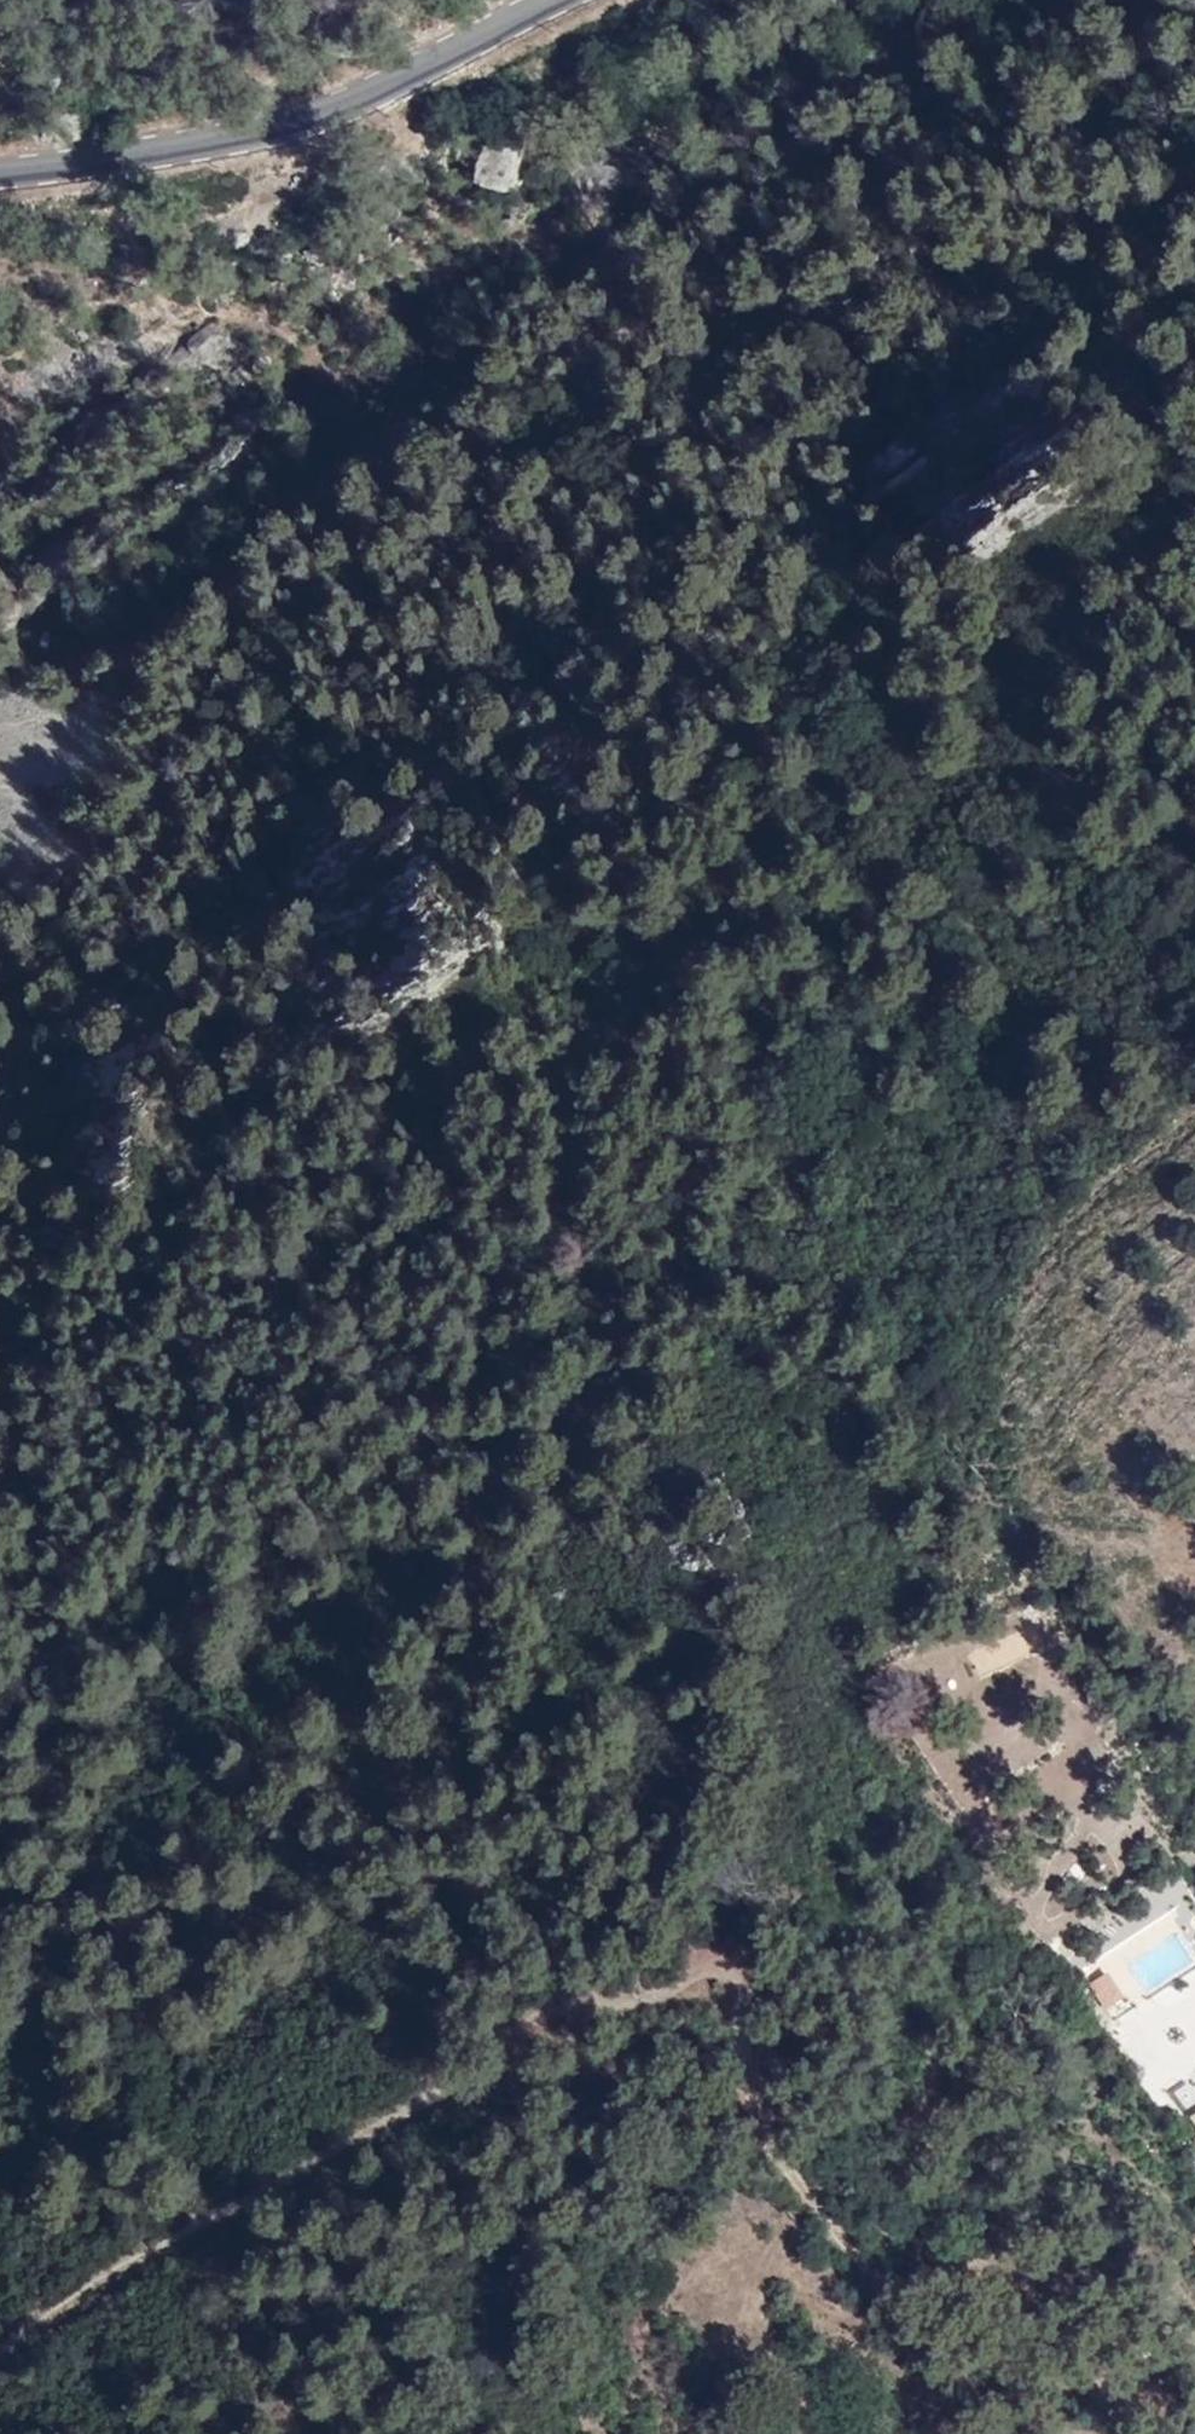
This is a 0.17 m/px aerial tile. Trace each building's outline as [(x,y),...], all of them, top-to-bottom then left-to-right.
[(481,144),(473,190),(515,197),(523,151),(481,144)] [(1088,1980),(1106,2018),(1127,2008),(1108,1970),(1088,1980)]
